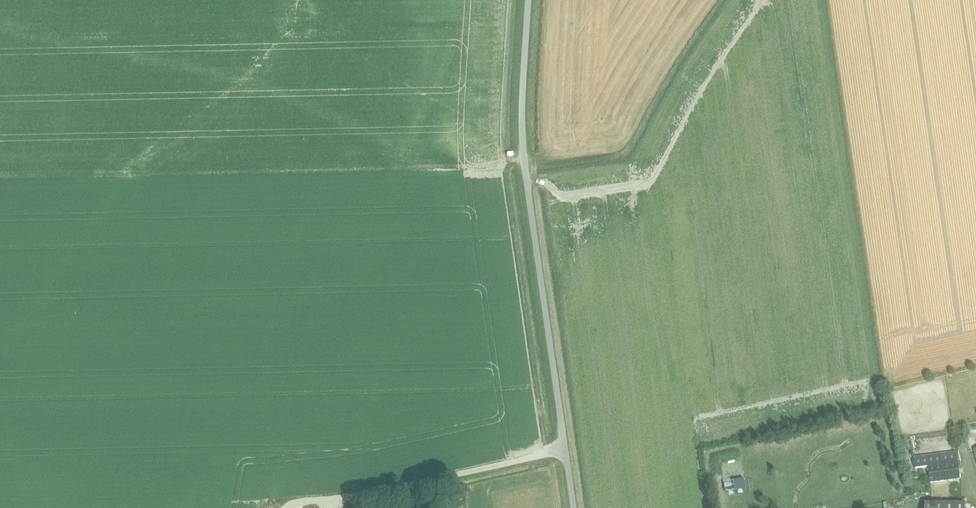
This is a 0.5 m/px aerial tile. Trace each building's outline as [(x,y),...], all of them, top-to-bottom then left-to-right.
[(960,479),(957,452),(913,457),(915,469),(928,467),(930,482),(960,479)] [(745,480),(725,483),(726,493),(746,490),(745,480)]
